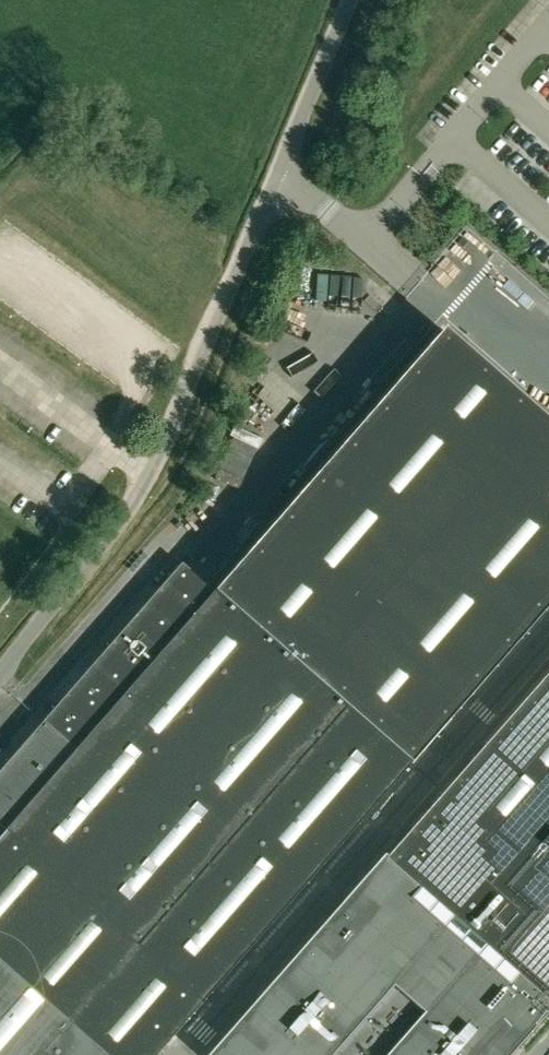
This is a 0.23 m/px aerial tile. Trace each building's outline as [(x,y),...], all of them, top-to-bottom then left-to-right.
[(328,301),(362,297),(360,269),(326,272),(328,301)] [(198,1005),(548,592),(548,428),(445,337),(214,597),(179,563),(0,772),(0,1054),(156,1054),(198,1005)] [(214,1054),(507,1054),(548,1008),(548,673),(384,861),(214,1054)]
